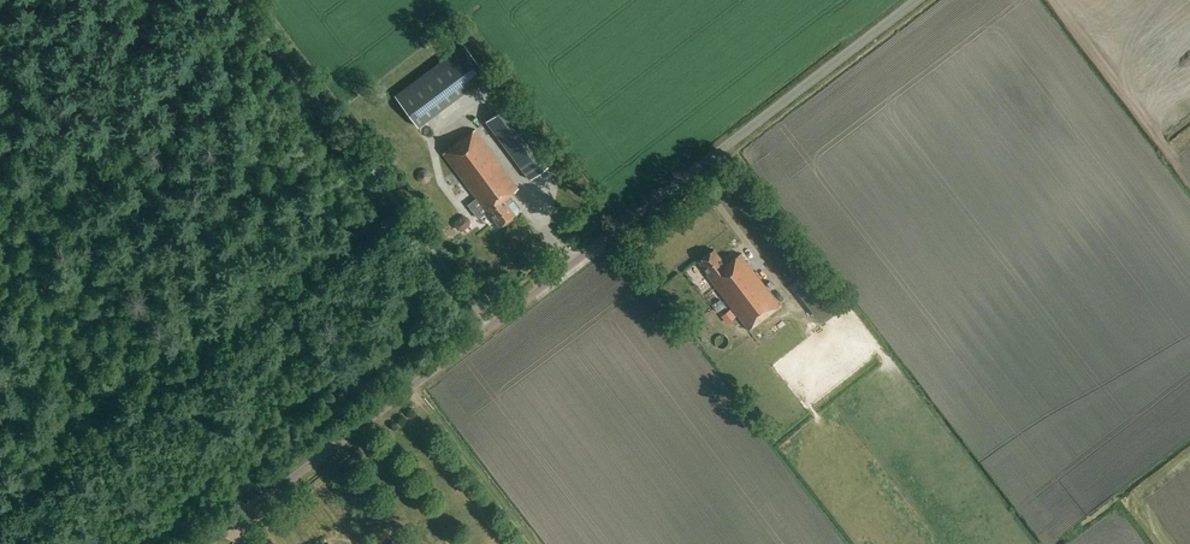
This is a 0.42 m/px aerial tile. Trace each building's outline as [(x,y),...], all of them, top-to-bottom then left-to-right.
[(464,45),(395,97),(418,127),(487,76),(464,45)] [(509,104),(486,122),(530,180),(553,163),(509,104)] [(518,209),(509,196),(518,188),(474,130),(443,154),(476,198),(467,205),(477,219),(486,212),(488,215),(490,214),(499,226),(514,215),(518,212),(518,209)] [(425,169),(424,169),(423,169),(422,169),(421,169),(420,170),(419,170),(419,171),(418,172),(417,172),(417,173),(417,174),(417,175),(417,176),(417,177),(417,178),(417,179),(418,180),(419,181),(419,182),(420,182),(422,183),(423,183),(424,183),(425,183),(426,183),(427,182),(428,182),(429,181),(430,179),(431,178),(431,176),(431,175),(431,174),(430,173),(430,172),(429,172),(429,171),(428,170),(427,170),(426,169),(425,169)] [(462,216),(455,221),(454,227),(456,230),(462,231),(469,225),(470,220),(467,217),(462,216)] [(749,330),(770,313),(780,306),(741,254),(726,265),(714,250),(699,262),(708,274),(707,275),(709,278),(701,284),(707,293),(715,286),(749,330)] [(731,310),(722,317),(727,324),(736,317),(731,310)] [(438,494),(444,490),(438,480),(431,484),(438,494)] [(445,503),(451,514),(458,510),(452,499),(445,503)] [(464,522),(460,529),(471,535),(474,528),(464,522)]
